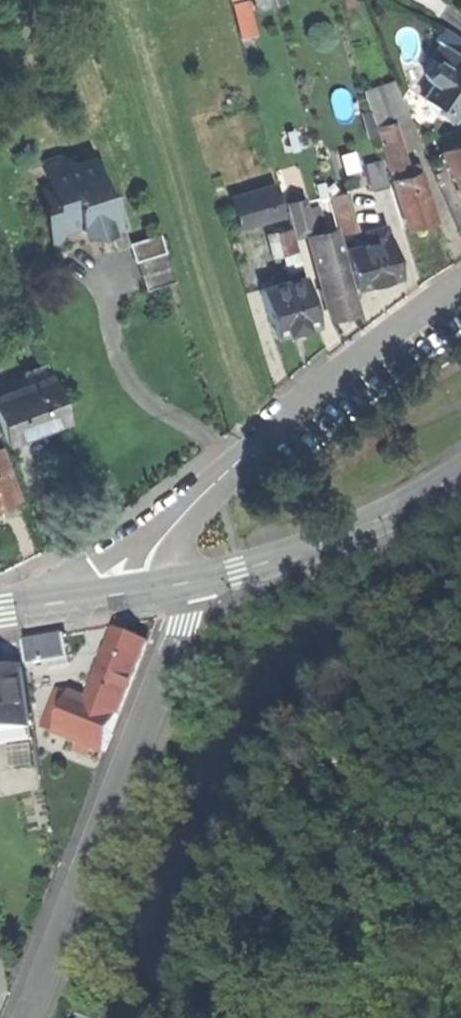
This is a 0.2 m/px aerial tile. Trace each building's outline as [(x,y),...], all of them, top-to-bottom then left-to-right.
[(458,127),(460,122),(460,37),(450,30),(442,43),(445,45),(435,60),(440,62),(429,79),(438,85),(428,100),(446,112),(442,117),(458,127)] [(419,95),(428,100),(438,85),(429,79),(419,95)] [(366,100),(373,124),(387,120),(408,114),(399,82),(382,87),(384,95),(366,100)] [(364,92),(366,100),(384,95),(382,87),(364,92)] [(373,124),(386,169),(400,165),(387,120),(373,124)] [(460,191),(460,136),(440,145),(460,191)] [(364,161),(371,187),(387,183),(380,156),(364,161)] [(41,163),(45,176),(64,169),(60,157),(41,163)] [(64,169),(45,176),(55,206),(46,208),(51,223),(63,230),(81,224),(82,229),(94,225),(117,217),(111,198),(106,200),(92,160),(64,169)] [(389,180),(393,179),(420,171),(417,160),(400,165),(386,169),(389,180)] [(393,179),(405,222),(419,218),(432,214),(420,171),(393,179)] [(36,179),(46,208),(55,206),(45,176),(36,179)] [(240,222),(279,211),(271,182),(232,193),(240,222)] [(330,193),(340,232),(353,228),(342,189),(330,193)] [(283,195),(285,202),(300,197),(299,191),(283,195)] [(285,202),(291,225),(293,232),(312,227),(304,196),(300,197),(285,202)] [(364,229),(368,242),(388,236),(384,223),(364,229)] [(115,247),(130,242),(124,224),(108,229),(115,247)] [(281,252),(297,247),(293,232),(291,225),(275,229),(281,252)] [(308,235),(316,265),(342,257),(334,228),(308,235)] [(159,232),(130,242),(136,259),(165,248),(159,232)] [(345,248),(355,286),(375,280),(398,274),(388,236),(368,242),(345,248)] [(175,278),(165,248),(136,259),(146,288),(175,278)] [(316,265),(329,315),(341,312),(356,308),(342,257),(316,265)] [(261,286),(274,332),(290,328),(299,325),(316,321),(302,274),(261,286)] [(302,335),(299,325),(290,328),(293,338),(297,337),(302,335)] [(23,367),(28,381),(50,372),(45,359),(23,367)] [(5,439),(27,431),(66,416),(50,372),(28,381),(0,391),(0,426),(5,439)] [(68,421),(66,416),(27,431),(29,436),(49,428),(68,421)] [(16,495),(0,451),(0,501),(16,495)] [(115,628),(95,681),(127,693),(147,639),(115,628)] [(25,640),(29,662),(68,655),(64,633),(25,640)] [(30,728),(22,666),(0,669),(0,731),(30,728)] [(59,724),(57,730),(106,749),(127,693),(95,681),(88,700),(79,697),(71,693),(59,724)] [(48,720),(59,724),(71,693),(60,689),(48,720)] [(30,728),(0,731),(0,739),(0,742),(31,738),(30,728)]
